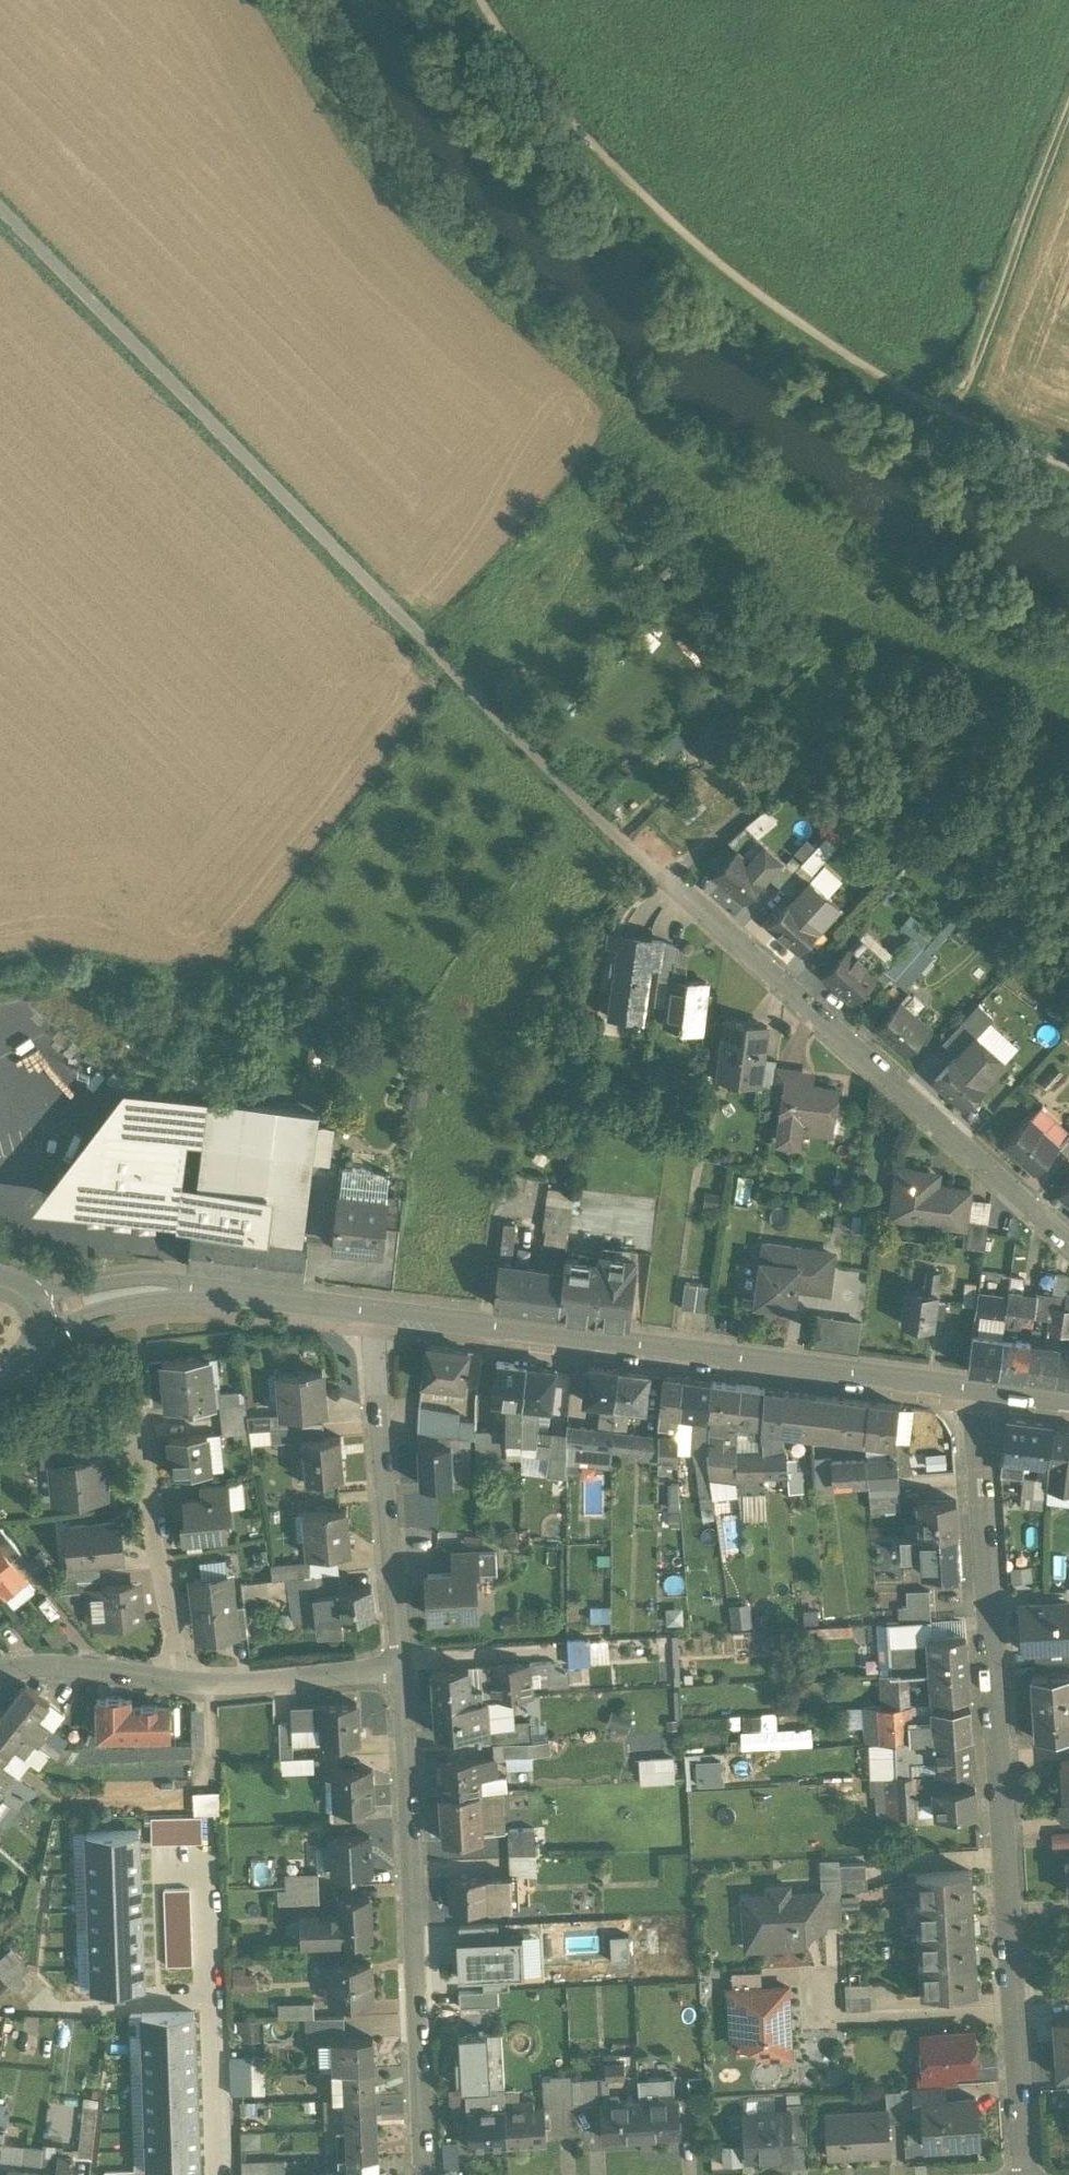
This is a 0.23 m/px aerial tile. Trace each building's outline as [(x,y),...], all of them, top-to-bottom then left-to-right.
[(717,722),(691,745),(704,760),(730,737),(717,722)] [(764,757),(755,747),(740,759),(749,769),(764,757)] [(766,808),(729,840),(737,848),(738,848),(743,852),(758,837),(776,820),(766,808)] [(813,867),(837,839),(829,832),(817,845),(808,837),(796,851),(813,867)] [(758,837),(743,852),(767,874),(782,859),(758,837)] [(737,848),(715,873),(744,900),(767,875),(767,874),(743,852),(738,848),(737,848)] [(786,863),(782,859),(767,874),(767,875),(780,886),(801,862),(793,855),(786,863)] [(801,862),(780,886),(793,898),(794,898),(811,879),(813,880),(817,876),(802,862),(801,862)] [(813,880),(811,879),(794,898),(824,924),(841,906),(813,880)] [(824,924),(794,898),(793,898),(770,923),(800,950),(824,924)] [(912,911),(901,924),(916,937),(888,970),(908,987),(935,955),(933,953),(960,920),(951,912),(936,930),(912,911)] [(847,947),(876,974),(888,961),(859,934),(847,947)] [(651,940),(621,936),(619,952),(613,952),(610,971),(616,972),(610,1015),(640,1019),(648,965),(651,940)] [(663,939),(651,938),(651,940),(648,965),(660,966),(663,939)] [(677,944),(663,939),(660,966),(659,970),(673,972),(677,944)] [(876,974),(847,947),(824,973),(852,1000),(876,974)] [(705,979),(686,976),(685,978),(670,976),(664,1022),(679,1024),(679,1026),(699,1029),(705,979)] [(928,1027),(900,1001),(877,1026),(905,1052),(928,1027)] [(978,1003),(943,1042),(957,1055),(958,1054),(976,1034),(977,1035),(988,1022),(993,1017),(978,1003)] [(767,1025),(726,1019),(717,1077),(756,1083),(758,1084),(762,1056),(767,1025)] [(1016,1047),(988,1022),(977,1035),(1005,1060),(1016,1047)] [(977,1035),(976,1034),(958,1054),(987,1080),(1005,1060),(977,1035)] [(957,1055),(934,1079),(963,1106),(987,1080),(958,1054),(957,1055)] [(776,1058),(762,1056),(758,1084),(756,1083),(754,1094),(771,1096),(776,1058)] [(802,1067),(787,1065),(784,1088),(799,1090),(800,1081),(802,1067)] [(799,1090),(784,1088),(778,1138),(799,1140),(802,1118),(832,1122),(837,1085),(800,1081),(799,1090)] [(209,1098),(124,1086),(94,1125),(104,1127),(178,1136),(178,1138),(204,1141),(209,1098)] [(319,1112),(209,1098),(204,1141),(314,1155),(319,1112)] [(1006,1144),(1035,1170),(1058,1145),(1068,1133),(1068,1131),(1040,1106),(1006,1144)] [(178,1136),(104,1127),(50,1197),(168,1213),(178,1138),(178,1136)] [(1058,1145),(1068,1155),(1068,1133),(1058,1145)] [(314,1155),(204,1141),(198,1185),(267,1193),(264,1214),(233,1210),(230,1234),(276,1240),(304,1243),(314,1155)] [(929,1166),(898,1161),(890,1212),(965,1224),(971,1185),(927,1178),(929,1166)] [(391,1172),(344,1167),(342,1188),(341,1189),(340,1202),(362,1205),(363,1198),(386,1200),(386,1193),(388,1193),(391,1172)] [(1059,1193),(1068,1202),(1068,1181),(1059,1193)] [(267,1193),(198,1185),(193,1229),(230,1234),(233,1210),(264,1214),(267,1193)] [(388,1193),(386,1193),(386,1200),(387,1200),(385,1224),(401,1225),(404,1195),(388,1193)] [(362,1205),(340,1202),(335,1245),(382,1250),(385,1224),(387,1200),(386,1200),(363,1198),(362,1205)] [(989,1219),(972,1217),(969,1244),(985,1246),(989,1219)] [(516,1222),(505,1221),(500,1263),(511,1264),(516,1222)] [(230,1234),(193,1229),(188,1264),(225,1269),(230,1234)] [(276,1240),(230,1234),(225,1269),(272,1275),(276,1240)] [(304,1243),(276,1240),(272,1275),(303,1279),(307,1244),(304,1243)] [(802,1247),(765,1242),(762,1260),(800,1265),(802,1249),(802,1247)] [(835,1254),(802,1249),(800,1265),(797,1287),(830,1291),(835,1254)] [(566,1256),(565,1256),(563,1271),(557,1313),(628,1322),(637,1256),(601,1252),(600,1261),(566,1256)] [(800,1265),(762,1260),(757,1301),(776,1304),(795,1306),(797,1287),(800,1265)] [(511,1264),(500,1263),(494,1305),(557,1313),(563,1271),(511,1264)] [(941,1269),(928,1268),(925,1289),(938,1291),(941,1269)] [(684,1306),(709,1308),(711,1282),(686,1280),(684,1306)] [(925,1289),(908,1287),(903,1321),(933,1325),(938,1291),(925,1289)] [(776,1304),(757,1301),(756,1309),(761,1316),(769,1317),(776,1312),(776,1304)] [(864,1322),(820,1316),(817,1342),(860,1348),(864,1322)] [(1004,1337),(975,1333),(970,1367),(999,1372),(1004,1337)] [(1032,1340),(1004,1337),(999,1372),(1026,1375),(1032,1340)] [(1059,1344),(1032,1340),(1026,1375),(1054,1379),(1059,1344)] [(1059,1344),(1054,1379),(1068,1381),(1068,1345),(1059,1344)] [(468,1350),(427,1345),(423,1381),(463,1386),(468,1350)] [(209,1358),(163,1362),(168,1408),(189,1406),(190,1409),(213,1407),(209,1358)] [(515,1364),(498,1362),(493,1400),(508,1402),(522,1404),(527,1362),(515,1361),(515,1364)] [(538,1364),(527,1362),(522,1404),(540,1406),(551,1407),(555,1369),(537,1367),(538,1364)] [(618,1369),(589,1365),(585,1399),(615,1403),(618,1369)] [(648,1373),(618,1369),(615,1403),(644,1407),(648,1373)] [(303,1373),(279,1375),(282,1413),(282,1414),(301,1412),(324,1410),(321,1371),(307,1373),(307,1370),(302,1371),(303,1373)] [(682,1377),(664,1375),(660,1409),(680,1411),(682,1377)] [(711,1381),(682,1377),(680,1411),(694,1413),(710,1415),(711,1381)] [(739,1384),(711,1381),(710,1415),(709,1432),(726,1434),(729,1417),(737,1418),(739,1384)] [(764,1387),(739,1384),(737,1418),(752,1420),(750,1435),(761,1437),(760,1423),(764,1387)] [(782,1389),(764,1387),(760,1423),(772,1425),(779,1425),(782,1389)] [(817,1393),(782,1389),(779,1425),(811,1429),(817,1393)] [(871,1400),(817,1393),(811,1429),(866,1435),(871,1400)] [(899,1403),(871,1400),(866,1435),(894,1438),(899,1403)] [(508,1402),(506,1431),(507,1456),(521,1457),(522,1446),(522,1404),(508,1402)] [(244,1403),(220,1405),(221,1419),(246,1416),(244,1403)] [(540,1406),(522,1404),(522,1446),(549,1450),(552,1430),(538,1427),(540,1406)] [(460,1413),(420,1406),(419,1432),(451,1435),(457,1436),(460,1413)] [(282,1413),(267,1414),(268,1429),(269,1429),(292,1428),(302,1427),(301,1412),(282,1414),(282,1413)] [(710,1415),(694,1413),(692,1435),(708,1437),(709,1432),(710,1415)] [(246,1416),(221,1419),(223,1435),(248,1432),(246,1416)] [(737,1418),(729,1417),(726,1434),(726,1439),(737,1440),(737,1418)] [(1052,1423),(1012,1418),(1005,1425),(999,1472),(1009,1473),(1010,1468),(1019,1469),(1022,1467),(1023,1456),(1047,1459),(1051,1427),(1052,1423)] [(475,1422),(460,1420),(457,1436),(470,1438),(475,1438),(475,1422)] [(772,1425),(760,1423),(761,1437),(761,1442),(773,1441),(772,1425)] [(302,1427),(292,1428),(293,1441),(302,1440),(302,1439),(324,1437),(323,1425),(302,1427)] [(614,1430),(569,1425),(568,1442),(613,1447),(614,1430)] [(1051,1427),(1047,1459),(1068,1462),(1068,1429),(1051,1427)] [(292,1428),(269,1429),(270,1443),(293,1441),(292,1428)] [(506,1431),(476,1430),(475,1456),(507,1456),(506,1431)] [(566,1431),(552,1430),(546,1471),(565,1474),(566,1471),(566,1431)] [(658,1436),(614,1430),(613,1447),(658,1452),(658,1436)] [(451,1435),(419,1432),(419,1447),(452,1445),(451,1435)] [(726,1434),(709,1432),(708,1437),(708,1452),(737,1457),(737,1440),(726,1439),(726,1434)] [(208,1434),(170,1437),(173,1474),(211,1471),(208,1434)] [(692,1435),(679,1434),(678,1449),(707,1452),(708,1452),(708,1437),(692,1435)] [(324,1437),(302,1439),(302,1440),(305,1480),(344,1476),(341,1435),(324,1437)] [(457,1436),(451,1435),(455,1481),(470,1480),(470,1438),(457,1436)] [(452,1445),(419,1447),(422,1484),(455,1481),(452,1445)] [(72,1450),(39,1453),(40,1467),(50,1466),(50,1465),(74,1463),(72,1450)] [(708,1452),(707,1452),(710,1472),(736,1475),(737,1457),(708,1452)] [(785,1452),(762,1454),(762,1456),(764,1474),(787,1473),(785,1452)] [(762,1456),(737,1457),(736,1475),(764,1474),(762,1456)] [(896,1457),(868,1459),(869,1481),(898,1480),(896,1457)] [(868,1459),(832,1462),(833,1484),(869,1481),(868,1459)] [(1047,1459),(1047,1477),(1047,1479),(1064,1482),(1068,1482),(1068,1462),(1047,1459)] [(74,1463),(50,1465),(50,1466),(53,1489),(59,1488),(61,1502),(104,1497),(100,1460),(74,1463)] [(791,1490),(806,1489),(805,1468),(790,1469),(791,1490)] [(1047,1477),(1022,1475),(1021,1490),(1046,1491),(1046,1486),(1047,1479),(1047,1477)] [(1064,1482),(1047,1479),(1046,1486),(1057,1488),(1064,1482)] [(226,1482),(201,1485),(202,1498),(184,1500),(186,1520),(182,1520),(184,1539),(202,1537),(202,1535),(225,1533),(223,1517),(229,1516),(226,1482)] [(1046,1491),(1021,1490),(1020,1504),(1045,1505),(1046,1491)] [(956,1498),(916,1501),(918,1534),(958,1531),(956,1498)] [(346,1509),(307,1513),(311,1555),(336,1553),(349,1552),(346,1509)] [(115,1521),(69,1526),(73,1561),(73,1563),(97,1560),(119,1558),(115,1521)] [(1,1525),(0,1525),(0,1545),(11,1559),(21,1551),(1,1525)] [(958,1531),(918,1534),(921,1572),(961,1570),(958,1531)] [(5,1595),(25,1577),(11,1559),(0,1545),(0,1589),(5,1595)] [(497,1549),(454,1552),(455,1571),(455,1572),(476,1571),(476,1572),(498,1571),(497,1549)] [(336,1553),(311,1555),(312,1575),(337,1572),(336,1553)] [(97,1560),(73,1563),(73,1561),(66,1561),(67,1577),(98,1574),(97,1560)] [(476,1571),(455,1572),(455,1571),(429,1573),(431,1614),(478,1612),(476,1572),(476,1571)] [(312,1575),(309,1575),(311,1589),(312,1594),(318,1594),(338,1591),(338,1589),(339,1589),(337,1572),(312,1575)] [(98,1574),(67,1577),(69,1591),(85,1590),(91,1589),(91,1587),(100,1586),(98,1574)] [(309,1575),(268,1580),(270,1593),(279,1592),(280,1600),(281,1600),(290,1598),(289,1593),(311,1589),(309,1575)] [(226,1576),(192,1580),(199,1628),(207,1627),(209,1637),(232,1634),(234,1634),(230,1606),(226,1576)] [(34,1588),(25,1577),(5,1595),(14,1606),(34,1588)] [(247,1596),(269,1593),(268,1580),(246,1582),(247,1596)] [(100,1586),(91,1587),(91,1589),(85,1590),(88,1624),(140,1619),(137,1583),(100,1586)] [(339,1589),(338,1589),(338,1591),(341,1617),(373,1614),(370,1585),(339,1589)] [(929,1588),(907,1589),(908,1605),(899,1605),(900,1620),(928,1619),(931,1618),(929,1588)] [(311,1589),(289,1593),(290,1598),(294,1623),(320,1620),(318,1594),(312,1594),(311,1589)] [(338,1591),(318,1594),(320,1620),(321,1633),(342,1631),(341,1617),(338,1591)] [(753,1624),(751,1600),(732,1601),(734,1625),(753,1624)] [(1022,1605),(1025,1648),(1034,1648),(1068,1645),(1068,1602),(1022,1605)] [(244,1605),(230,1606),(234,1634),(232,1634),(232,1637),(248,1635),(244,1605)] [(931,1618),(928,1619),(928,1621),(929,1628),(943,1627),(944,1628),(964,1627),(964,1617),(931,1618)] [(928,1621),(887,1623),(888,1644),(931,1642),(930,1637),(924,1637),(924,1628),(929,1628),(928,1621)] [(931,1642),(888,1644),(890,1672),(931,1669),(967,1667),(964,1627),(944,1628),(943,1627),(929,1628),(924,1628),(924,1637),(930,1637),(931,1642)] [(591,1638),(568,1639),(569,1651),(591,1650),(591,1638)] [(1034,1648),(1035,1662),(1068,1660),(1068,1645),(1034,1648)] [(591,1650),(569,1651),(570,1662),(592,1661),(591,1650)] [(531,1661),(491,1664),(493,1695),(532,1693),(531,1661)] [(470,1665),(434,1667),(436,1699),(471,1697),(470,1665)] [(967,1667),(931,1669),(933,1696),(968,1695),(967,1667)] [(890,1672),(879,1673),(881,1704),(908,1702),(906,1671),(890,1672)] [(1030,1675),(1034,1736),(1068,1734),(1068,1673),(1030,1675)] [(50,1702),(26,1683),(8,1706),(45,1736),(51,1728),(38,1717),(50,1702)] [(471,1697),(436,1699),(437,1731),(480,1729),(490,1728),(490,1726),(489,1696),(471,1697)] [(141,1707),(132,1707),(132,1698),(122,1698),(122,1697),(107,1697),(106,1699),(96,1699),(97,1734),(167,1733),(167,1706),(158,1706),(157,1705),(141,1705),(141,1707)] [(276,1724),(275,1700),(225,1701),(226,1725),(276,1724)] [(357,1702),(322,1704),(323,1727),(323,1743),(358,1742),(357,1702)] [(881,1704),(877,1704),(879,1740),(895,1739),(910,1738),(908,1702),(881,1704)] [(322,1704),(291,1705),(292,1722),(292,1728),(323,1727),(322,1704)] [(968,1704),(933,1707),(934,1716),(928,1716),(928,1727),(934,1726),(935,1737),(971,1735),(968,1704)] [(0,1716),(0,1738),(13,1748),(25,1734),(30,1738),(38,1744),(45,1736),(8,1706),(0,1716)] [(207,1729),(207,1706),(194,1706),(193,1729),(207,1729)] [(779,1746),(778,1711),(742,1713),(744,1747),(779,1746)] [(782,1734),(805,1733),(805,1711),(781,1711),(782,1734)] [(687,1740),(728,1738),(727,1714),(686,1716),(687,1740)] [(531,1718),(496,1720),(495,1726),(490,1726),(490,1728),(480,1729),(481,1743),(505,1741),(532,1740),(531,1718)] [(292,1722),(278,1723),(280,1758),(293,1757),(292,1728),(292,1722)] [(25,1734),(13,1748),(26,1758),(34,1747),(27,1742),(30,1738),(25,1734)] [(971,1735),(935,1737),(936,1768),(973,1765),(971,1735)] [(0,1738),(0,1776),(8,1782),(15,1773),(2,1763),(13,1748),(0,1738)] [(910,1738),(895,1739),(896,1754),(911,1754),(910,1738)] [(532,1740),(505,1741),(506,1754),(532,1753),(532,1740)] [(640,1756),(642,1781),(677,1779),(676,1754),(640,1756)] [(911,1754),(896,1754),(897,1775),(913,1774),(911,1754)] [(479,1756),(440,1760),(442,1794),(481,1791),(480,1776),(479,1756)] [(494,1756),(479,1756),(480,1776),(495,1775),(494,1756)] [(698,1758),(699,1783),(726,1782),(725,1757),(698,1758)] [(1061,1759),(1063,1798),(1063,1799),(1068,1799),(1068,1759),(1061,1759)] [(371,1768),(326,1770),(327,1777),(333,1776),(334,1807),(373,1806),(371,1768)] [(934,1773),(913,1774),(914,1792),(935,1791),(935,1786),(934,1773)] [(897,1775),(882,1776),(883,1793),(884,1815),(915,1813),(914,1792),(913,1774),(897,1775)] [(0,1776),(0,1789),(2,1791),(8,1782),(0,1776)] [(974,1784),(935,1786),(935,1791),(936,1812),(976,1810),(974,1784)] [(196,1790),(196,1812),(222,1811),(221,1789),(196,1790)] [(481,1791),(442,1794),(445,1839),(484,1837),(481,1791)] [(883,1793),(875,1794),(876,1816),(884,1815),(883,1793)] [(1063,1799),(1063,1798),(1060,1798),(1060,1802),(1056,1807),(1061,1812),(1061,1816),(1068,1816),(1068,1799),(1063,1799)] [(153,1817),(153,1843),(202,1842),(202,1817),(153,1817)] [(534,1828),(509,1828),(511,1857),(536,1857),(534,1828)] [(140,1850),(139,1831),(88,1832),(88,1852),(140,1850)] [(1054,1832),(1055,1845),(1068,1844),(1068,1831),(1054,1832)] [(369,1834),(327,1837),(327,1845),(332,1845),(333,1873),(372,1870),(369,1834)] [(141,1870),(140,1850),(88,1852),(89,1871),(141,1870)] [(867,1862),(841,1863),(841,1876),(867,1875),(867,1862)] [(970,1869),(916,1872),(918,1903),(971,1901),(970,1869)] [(141,1889),(141,1870),(89,1871),(90,1891),(141,1889)] [(318,1872),(286,1873),(287,1888),(319,1886),(318,1872)] [(512,1874),(486,1875),(487,1906),(513,1905),(512,1874)] [(486,1875),(451,1877),(452,1908),(487,1906),(486,1875)] [(867,1875),(841,1876),(842,1889),(869,1888),(867,1875)] [(789,1883),(769,1884),(769,1893),(744,1895),(746,1930),(764,1929),(765,1944),(800,1942),(800,1936),(801,1931),(805,1926),(811,1922),(815,1921),(825,1920),(824,1897),(824,1890),(790,1892),(789,1883)] [(319,1886),(287,1888),(288,1903),(320,1902),(319,1886)] [(193,1962),(191,1887),(164,1889),(166,1964),(193,1962)] [(142,1909),(141,1889),(90,1891),(90,1910),(142,1909)] [(842,1896),(824,1897),(825,1920),(825,1925),(843,1924),(842,1896)] [(370,1897),(339,1899),(339,1915),(340,1938),(371,1937),(370,1897)] [(971,1901),(918,1903),(919,1933),(973,1930),(971,1901)] [(143,1928),(142,1909),(90,1910),(91,1930),(143,1928)] [(339,1915),(302,1918),(303,1941),(340,1938),(339,1915)] [(459,1925),(460,1938),(499,1937),(498,1923),(459,1925)] [(143,1947),(143,1928),(91,1930),(91,1949),(143,1947)] [(973,1930),(919,1933),(921,1962),(974,1960),(973,1930)] [(631,1955),(630,1932),(615,1933),(616,1956),(631,1955)] [(525,1974),(524,1935),(499,1937),(460,1938),(457,1939),(459,1977),(484,1976),(509,1975),(525,1974)] [(0,1956),(0,1969),(14,1986),(34,1970),(14,1945),(0,1956)] [(144,1967),(143,1947),(91,1949),(92,1969),(144,1967)] [(974,1960),(921,1962),(922,1993),(975,1990),(974,1960)] [(370,1961),(324,1963),(325,1970),(330,1970),(331,2000),(372,1999),(370,1961)] [(145,1986),(144,1967),(92,1969),(93,1988),(99,1988),(125,1987),(145,1986)] [(236,1969),(237,1989),(257,1987),(256,1967),(236,1969)] [(761,1967),(732,1969),(733,1986),(762,1985),(761,1967)] [(509,1975),(484,1976),(484,1989),(510,1987),(509,1975)] [(873,2007),(872,1982),(847,1983),(848,2008),(873,2007)] [(733,1986),(730,1986),(731,2007),(734,2007),(735,2042),(764,2041),(765,2054),(791,2053),(788,1984),(762,1985),(733,1986)] [(125,1987),(99,1988),(100,2000),(125,2000),(125,1987)] [(486,1992),(455,1993),(456,2006),(486,2004),(486,2001),(486,1993),(486,1992)] [(498,1992),(486,1993),(486,2001),(498,2001),(498,1992)] [(313,2001),(278,2003),(279,2018),(306,2017),(314,2017),(313,2001)] [(143,2013),(143,2033),(195,2031),(195,2011),(143,2013)] [(487,2013),(465,2014),(466,2034),(488,2033),(487,2013)] [(1055,2015),(1059,2072),(1068,2071),(1068,2014),(1055,2015)] [(314,2017),(306,2017),(306,2033),(344,2031),(343,2015),(314,2017)] [(240,2019),(241,2046),(264,2045),(263,2018),(240,2019)] [(975,2067),(973,2029),(922,2032),(924,2067),(955,2065),(956,2068),(975,2067)] [(143,2033),(144,2052),(196,2050),(195,2031),(143,2033)] [(466,2034),(464,2034),(466,2064),(456,2065),(457,2088),(467,2087),(505,2085),(501,2032),(488,2033),(466,2034)] [(371,2036),(342,2038),(344,2068),(372,2066),(371,2036)] [(342,2038),(319,2039),(320,2059),(334,2059),(334,2068),(344,2068),(342,2038)] [(144,2052),(145,2071),(197,2070),(196,2050),(144,2052)] [(627,2075),(625,2054),(606,2055),(607,2077),(627,2075)] [(251,2056),(230,2057),(230,2066),(252,2066),(251,2056)] [(924,2067),(917,2068),(918,2084),(943,2083),(956,2082),(956,2068),(955,2065),(924,2067)] [(252,2066),(230,2066),(230,2071),(231,2093),(253,2093),(252,2066)] [(372,2066),(344,2068),(345,2097),(374,2096),(372,2066)] [(344,2068),(334,2068),(336,2098),(345,2097),(344,2068)] [(145,2071),(145,2091),(197,2089),(197,2070),(145,2071)] [(918,2084),(914,2084),(915,2098),(944,2096),(943,2083),(918,2084)] [(505,2085),(467,2087),(468,2108),(506,2106),(505,2085)] [(145,2091),(146,2110),(198,2108),(197,2089),(145,2091)] [(901,2089),(886,2090),(887,2108),(888,2117),(903,2118),(901,2089)] [(674,2092),(660,2092),(660,2097),(641,2098),(643,2135),(681,2133),(679,2096),(675,2096),(674,2092)] [(641,2098),(621,2099),(621,2095),(605,2095),(606,2100),(603,2100),(603,2109),(597,2110),(598,2123),(604,2123),(605,2137),(643,2135),(641,2098)] [(374,2096),(345,2097),(347,2126),(375,2125),(374,2096)] [(944,2096),(915,2098),(915,2106),(924,2105),(926,2144),(956,2142),(956,2136),(978,2135),(976,2096),(944,2098),(944,2096)] [(804,2100),(787,2101),(787,2110),(789,2110),(791,2141),(807,2140),(804,2100)] [(547,2102),(548,2137),(576,2136),(575,2101),(547,2102)] [(545,2104),(506,2106),(508,2142),(547,2140),(545,2104)] [(506,2106),(468,2108),(468,2119),(462,2119),(463,2132),(469,2131),(470,2144),(508,2142),(506,2106)] [(146,2110),(147,2129),(199,2128),(198,2108),(146,2110)] [(887,2108),(827,2112),(830,2156),(890,2151),(888,2117),(887,2108)] [(787,2110),(744,2112),(747,2156),(792,2154),(791,2141),(789,2110),(787,2110)] [(347,2126),(336,2127),(338,2156),(377,2155),(375,2125),(347,2126)] [(147,2129),(147,2149),(199,2147),(199,2128),(147,2129)] [(459,2165),(458,2140),(444,2141),(446,2166),(459,2165)] [(724,2143),(725,2166),(745,2165),(744,2142),(724,2143)] [(147,2149),(148,2168),(200,2166),(199,2147),(147,2149)] [(39,2167),(39,2174),(70,2174),(73,2155),(58,2153),(56,2170),(39,2167)] [(325,2170),(325,2174),(378,2174),(377,2155),(338,2156),(339,2170),(325,2170)] [(283,2160),(267,2160),(267,2162),(268,2174),(284,2174),(283,2160)] [(242,2163),(242,2174),(268,2174),(267,2162),(242,2163)] [(0,2164),(0,2174),(7,2174),(8,2165),(0,2164)] [(8,2164),(7,2174),(39,2174),(39,2167),(8,2164)]
